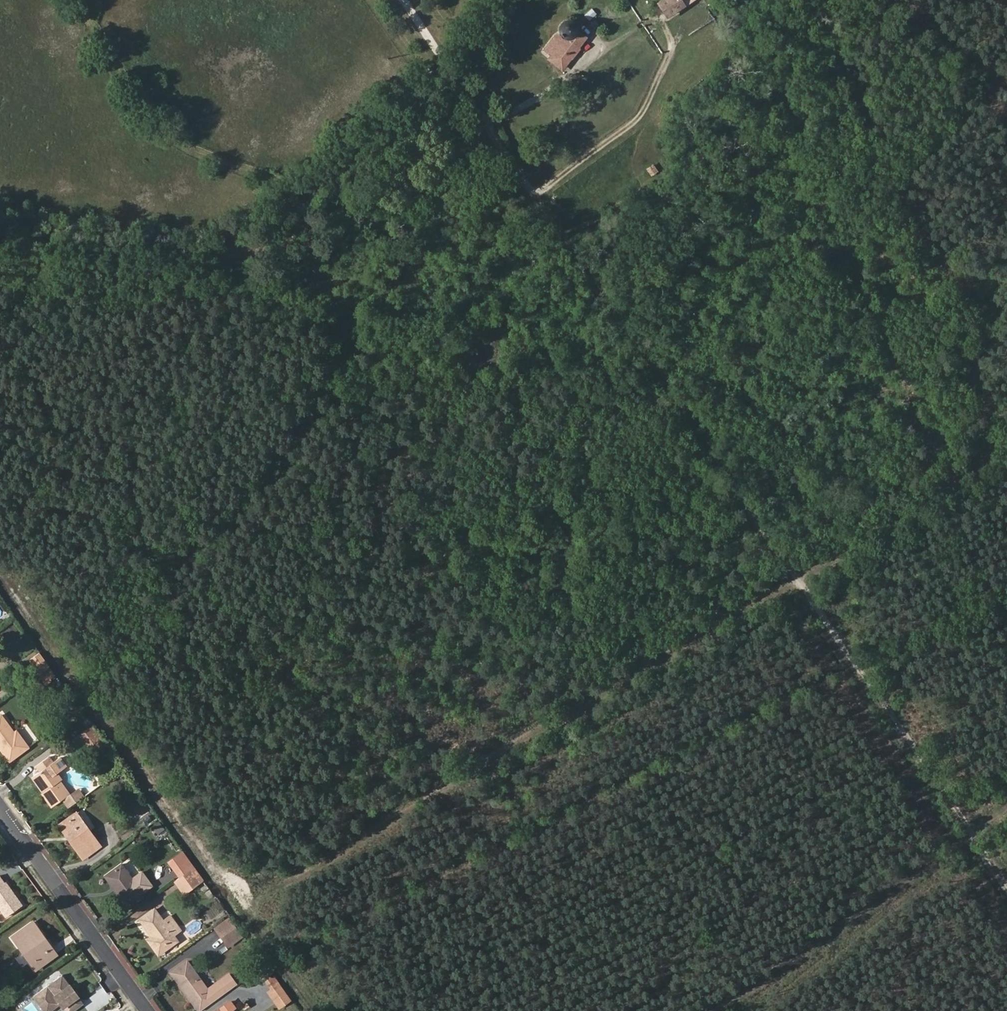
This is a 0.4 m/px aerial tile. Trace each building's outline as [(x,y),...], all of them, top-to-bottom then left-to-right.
[(660,4),(669,17),(694,0),(666,0),(660,4)] [(557,28),(559,31),(544,48),(551,54),(566,67),(589,39),(578,30),(578,28),(579,24),(576,20),(572,16),(567,16),(563,17),(560,20),(558,24),(557,28)] [(562,71),(566,67),(551,54),(547,59),(562,71)] [(28,659),(39,674),(40,673),(50,667),(39,652),(28,659)] [(45,680),(54,673),(50,667),(40,673),(45,680)] [(0,716),(0,751),(8,761),(28,748),(19,737),(17,739),(13,733),(0,716)] [(99,750),(106,745),(90,723),(76,734),(86,746),(93,741),(99,750)] [(35,766),(39,772),(34,776),(43,789),(40,792),(50,808),(61,800),(67,807),(71,805),(65,797),(67,795),(56,781),(60,778),(55,772),(64,765),(57,757),(51,762),(47,757),(35,766)] [(34,776),(30,778),(40,792),(43,789),(34,776)] [(71,805),(81,797),(75,790),(67,795),(65,797),(71,805)] [(62,822),(70,833),(65,837),(81,859),(101,844),(77,811),(62,822)] [(62,822),(57,825),(65,837),(70,833),(62,822)] [(130,876),(120,863),(107,872),(120,889),(116,892),(125,904),(151,885),(140,869),(130,876)] [(204,879),(194,866),(171,883),(181,895),(184,895),(204,879)] [(107,872),(104,876),(116,892),(120,889),(107,872)] [(0,874),(0,908),(1,908),(6,916),(22,904),(0,874)] [(161,919),(154,909),(139,919),(152,936),(147,939),(158,954),(177,941),(172,933),(179,928),(169,914),(161,919)] [(227,948),(245,935),(229,913),(211,926),(227,948)] [(57,953),(33,920),(12,935),(36,968),(57,953)] [(185,960),(170,971),(198,1010),(237,982),(229,970),(205,987),(185,960)] [(62,974),(34,995),(43,1006),(56,996),(60,1003),(67,1010),(72,1010),(84,1003),(62,974)] [(267,989),(279,1007),(292,999),(281,981),(267,989)] [(46,1010),(48,1010),(60,1003),(56,996),(43,1006),(46,1010)] [(231,1000),(216,1010),(231,1010),(237,1007),(231,1000)]
